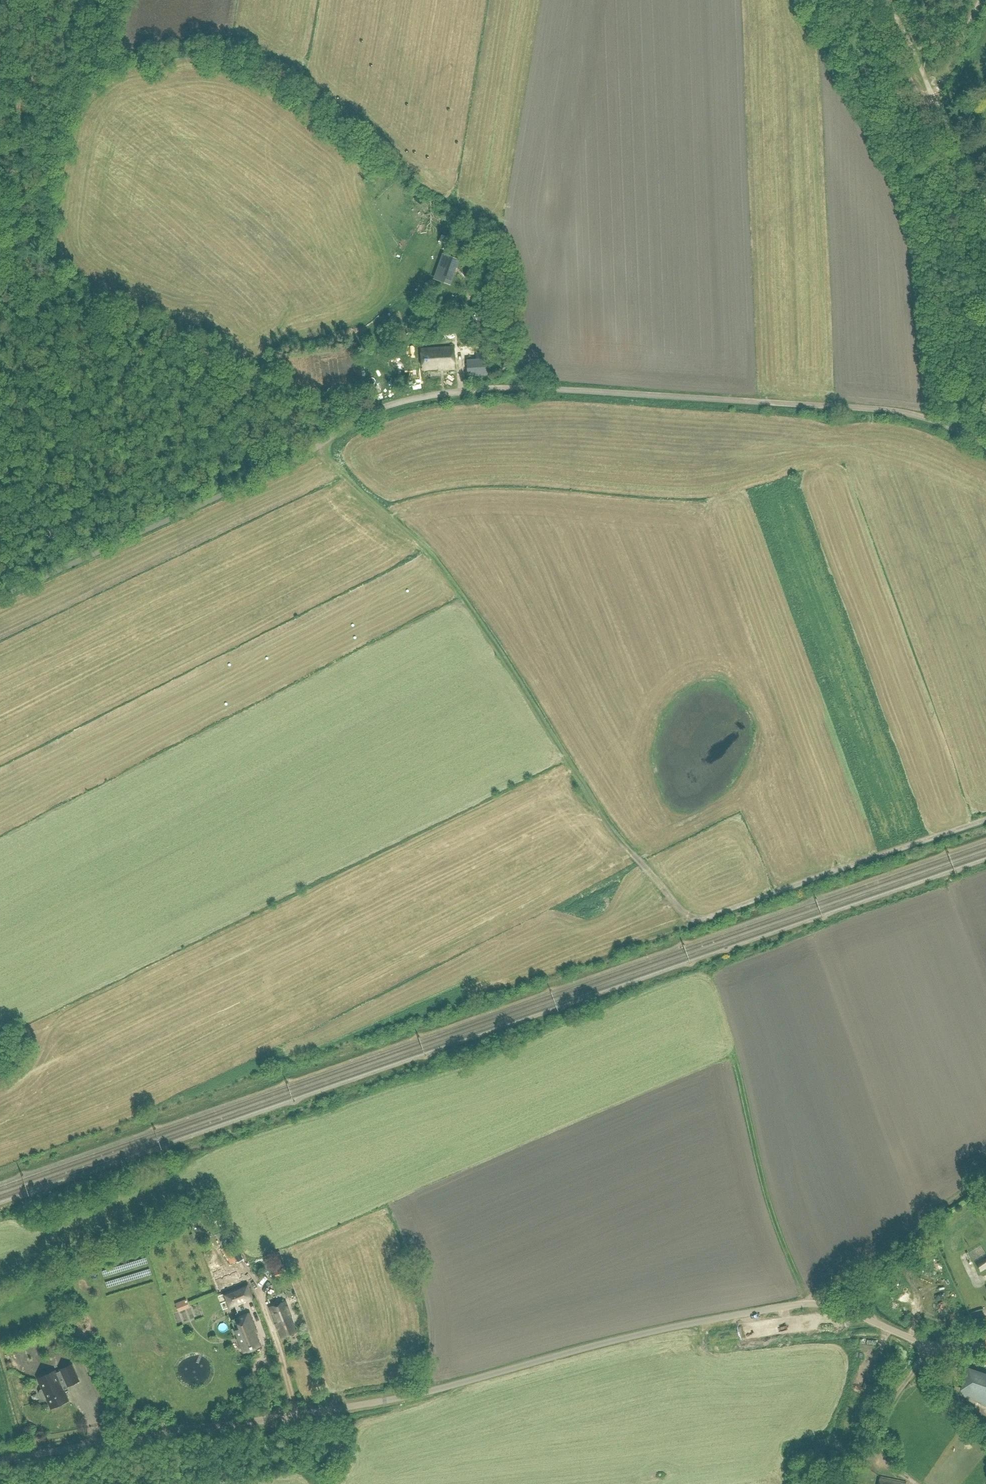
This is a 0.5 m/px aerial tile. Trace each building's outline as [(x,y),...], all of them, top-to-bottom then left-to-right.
[(466,319),(469,325),(471,324),(473,327),(478,325),(473,315),(466,319)] [(462,352),(469,351),(469,362),(485,361),(484,341),(461,343),(462,352)] [(423,370),(438,369),(438,371),(455,370),(454,348),(421,350),(423,370)] [(985,1268),(985,1257),(975,1264),(981,1272),(985,1268)] [(283,1269),(275,1272),(277,1277),(279,1276),(285,1274),(283,1269)] [(218,1291),(241,1283),(236,1271),(214,1279),(218,1291)] [(229,1308),(255,1298),(249,1283),(223,1293),(229,1308)] [(286,1301),(270,1307),(278,1329),(279,1329),(282,1338),(297,1332),(292,1317),(286,1301)] [(248,1311),(238,1315),(240,1320),(236,1322),(238,1328),(234,1330),(243,1353),(248,1351),(248,1352),(258,1348),(257,1348),(262,1346),(257,1332),(259,1331),(251,1312),(249,1312),(248,1311)] [(51,1408),(68,1400),(62,1387),(67,1385),(67,1386),(79,1381),(72,1364),(60,1370),(61,1371),(56,1373),(55,1371),(38,1379),(43,1389),(40,1390),(39,1393),(41,1397),(44,1399),(46,1398),(51,1408)] [(968,1367),(959,1395),(985,1404),(985,1373),(968,1367)]
